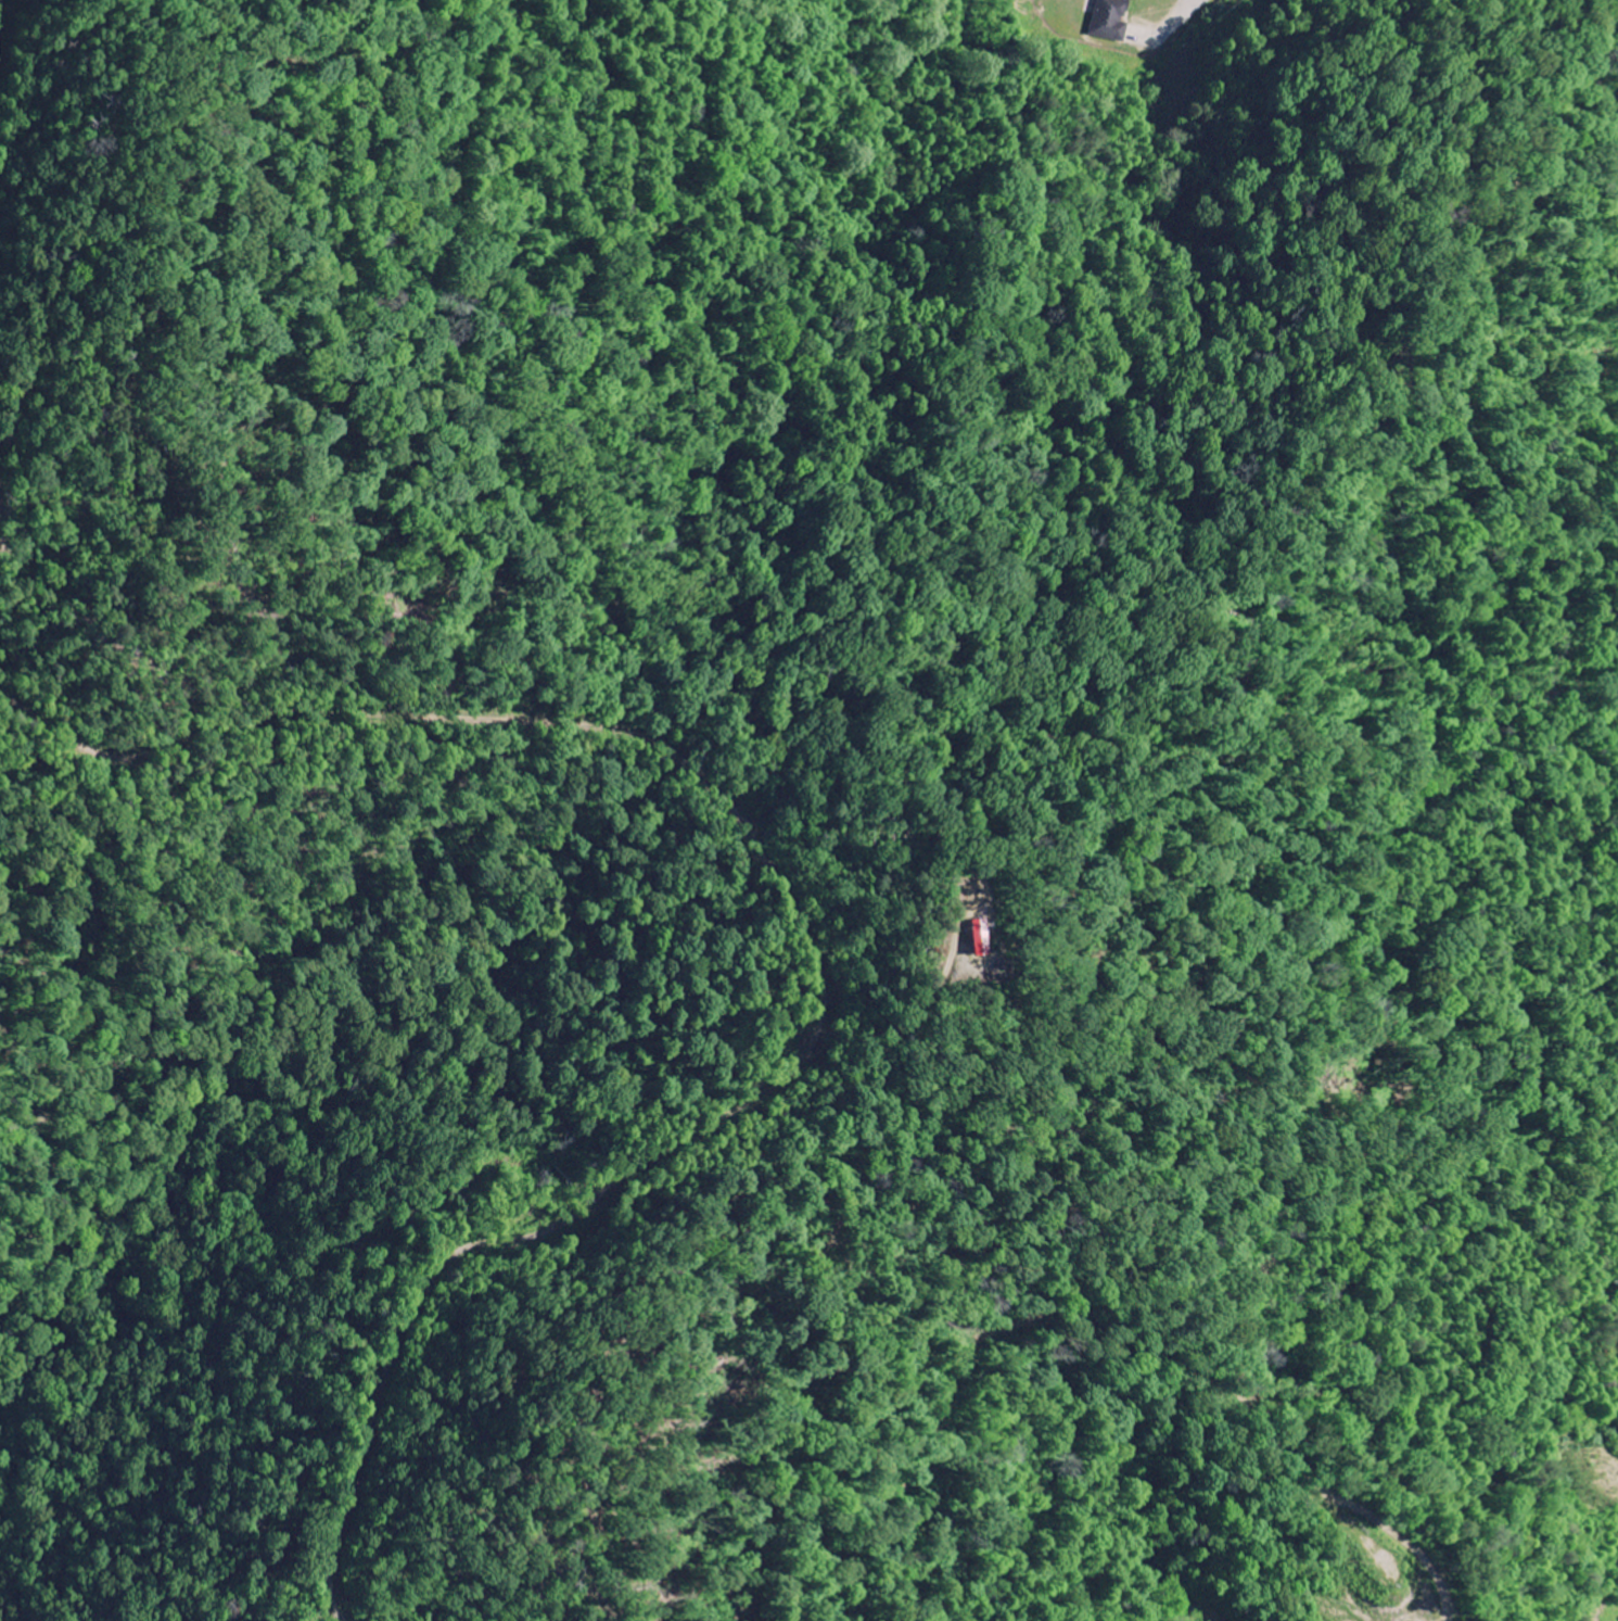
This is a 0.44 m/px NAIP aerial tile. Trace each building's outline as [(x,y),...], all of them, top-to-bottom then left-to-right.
[(1131,25),(1127,24),(1131,0),(1130,0),(1099,0),(1092,36),(1127,43),(1131,25)]
